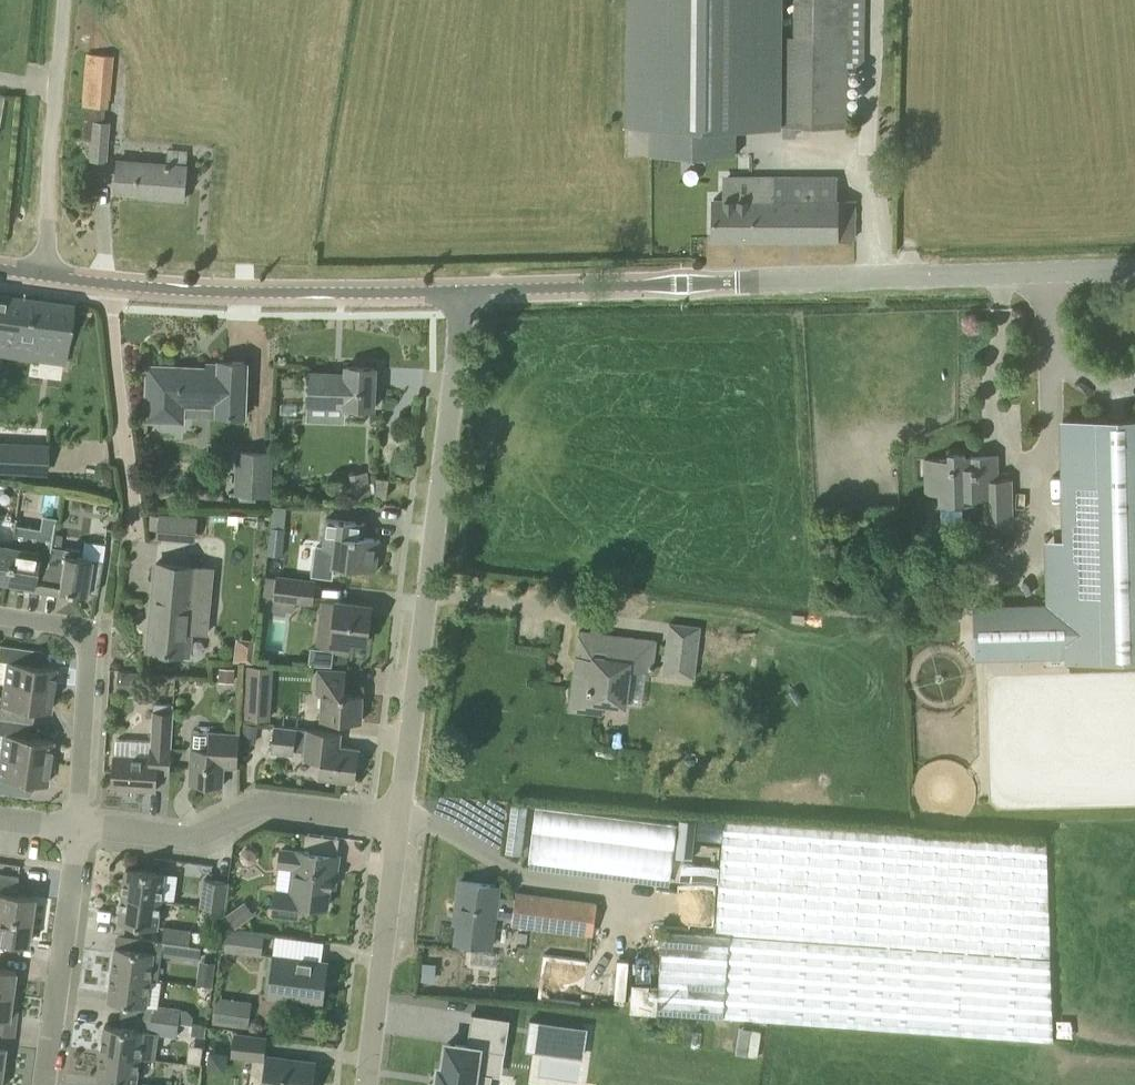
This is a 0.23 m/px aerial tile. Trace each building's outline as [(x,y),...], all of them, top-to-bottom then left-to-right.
[(737,154),(737,125),(764,126),(765,0),(632,0),(631,124),(651,124),(651,152),(737,154)] [(795,35),(781,35),(780,125),(848,126),(849,67),(865,67),(866,0),(795,0),(795,35)] [(112,99),(115,55),(89,53),(85,106),(88,106),(86,139),(93,139),(92,158),(107,160),(111,122),(106,121),(107,107),(110,107),(111,98),(112,99)] [(185,198),(187,163),(167,161),(117,157),(116,188),(149,191),(148,195),(185,198)] [(838,199),(839,175),(749,174),(749,180),(731,179),(731,198),(713,198),(714,238),(855,238),(855,199),(838,199)] [(73,304),(6,295),(0,331),(0,353),(32,357),(34,339),(67,344),(73,304)] [(245,415),(247,362),(221,361),(220,370),(208,370),(209,369),(150,366),(148,418),(183,419),(184,403),(219,404),(219,414),(245,415)] [(375,407),(376,366),(347,365),(346,373),(311,372),(310,403),(345,405),(345,406),(375,407)] [(1063,419),(1067,567),(1047,567),(1048,606),(975,608),(976,655),(1070,652),(1069,660),(1134,657),(1134,417),(1063,419)] [(19,471),(20,461),(20,443),(12,442),(0,442),(0,470),(19,471)] [(272,495),(274,452),(237,450),(236,493),(240,494),(257,494),(272,495)] [(966,464),(965,450),(949,450),(949,457),(925,457),(925,494),(939,494),(939,504),(978,503),(978,497),(985,496),(985,520),(1013,520),(1013,478),(974,479),(974,464),(966,464)] [(387,497),(390,477),(378,476),(376,495),(387,497)] [(156,511),(155,537),(193,538),(193,512),(156,511)] [(53,533),(56,517),(42,514),(40,528),(15,523),(16,520),(15,520),(6,580),(32,585),(31,589),(45,591),(54,533),(53,533)] [(6,580),(15,520),(0,517),(0,580),(6,580)] [(378,570),(378,567),(377,567),(381,539),(355,535),(357,522),(327,518),(323,547),(335,548),(333,564),(378,570)] [(271,526),(268,554),(283,556),(285,527),(271,526)] [(82,550),(62,547),(64,535),(54,533),(45,591),(59,594),(60,589),(86,593),(86,591),(97,593),(103,559),(81,556),(82,550)] [(206,633),(212,568),(157,562),(149,650),(189,653),(192,631),(206,633)] [(316,579),(278,574),(277,577),(265,575),(263,595),(275,597),(273,609),(295,612),(297,602),(313,604),(316,579)] [(336,603),(324,601),(322,619),(334,620),(331,649),(349,651),(351,640),(368,642),(372,606),(337,602),(336,603)] [(695,678),(702,625),(669,621),(663,674),(695,678)] [(654,672),(658,640),(580,630),(570,709),(604,714),(605,704),(627,707),(632,669),(654,672)] [(43,650),(0,644),(0,647),(0,658),(7,659),(4,681),(53,688),(56,666),(41,664),(43,650)] [(271,719),(274,666),(247,664),(244,717),(271,719)] [(361,721),(363,694),(346,693),(347,671),(320,669),(318,692),(324,693),(322,719),(361,721)] [(53,688),(4,681),(1,704),(0,704),(0,718),(33,722),(35,708),(50,711),(53,688)] [(172,747),(174,711),(153,710),(152,741),(118,739),(117,754),(115,754),(113,787),(156,790),(157,773),(171,774),(172,747)] [(33,722),(0,718),(0,755),(1,755),(50,761),(53,739),(31,736),(33,722)] [(244,723),(242,740),(256,741),(258,724),(244,723)] [(360,748),(335,745),(337,732),(275,724),(272,750),(295,753),(295,748),(306,749),(305,758),(322,760),(320,777),(356,781),(360,748)] [(239,766),(241,733),(210,731),(209,748),(192,747),(190,783),(223,785),(225,760),(238,761),(237,766),(239,766)] [(50,761),(1,755),(0,759),(0,791),(30,795),(31,781),(47,784),(50,761)] [(669,880),(676,824),(535,807),(528,863),(669,880)] [(1054,1040),(1048,843),(725,820),(720,891),(717,934),(677,931),(664,930),(658,1011),(1054,1040)] [(296,850),(282,849),(280,865),(294,867),(292,890),(275,888),(272,913),(299,916),(300,903),(328,907),(332,875),(337,875),(339,855),(296,850)] [(162,900),(165,873),(127,867),(123,894),(162,900)] [(34,895),(17,893),(19,879),(0,877),(0,915),(30,919),(34,895)] [(224,908),(228,881),(205,878),(202,905),(224,908)] [(515,899),(497,896),(498,886),(461,880),(457,912),(460,913),(457,941),(491,946),(495,916),(513,918),(513,923),(592,934),(597,903),(516,892),(515,899)] [(158,927),(162,900),(123,894),(120,921),(158,927)] [(240,905),(227,914),(236,927),(249,918),(240,905)] [(30,919),(0,915),(0,946),(1,940),(27,944),(30,919)] [(204,945),(206,933),(192,931),(192,930),(165,926),(163,940),(204,945)] [(262,954),(264,934),(223,929),(220,948),(262,954)] [(163,940),(142,937),(140,949),(116,946),(113,973),(151,978),(159,979),(160,967),(162,954),(200,959),(202,945),(204,946),(204,945),(163,940)] [(321,1000),(326,962),(275,956),(270,994),(321,1000)] [(15,969),(0,967),(0,992),(11,993),(15,969)] [(147,1005),(151,978),(113,973),(109,1000),(147,1005)] [(11,993),(0,992),(0,1016),(8,1018),(11,993)] [(250,1028),(252,1002),(242,1000),(241,1013),(215,1010),(213,1023),(250,1028)] [(192,1024),(193,1012),(181,1010),(181,1008),(154,1004),(152,1018),(180,1022),(192,1024)] [(491,1075),(474,1073),(477,1048),(505,1051),(508,1019),(471,1015),(467,1047),(447,1044),(444,1068),(440,1067),(438,1084),(490,1084),(491,1075)] [(178,1036),(179,1028),(180,1022),(152,1018),(150,1032),(144,1031),(144,1030),(106,1024),(102,1051),(140,1057),(156,1059),(159,1033),(178,1036)] [(530,1019),(526,1048),(544,1050),(546,1036),(585,1041),(587,1027),(530,1019)] [(263,1058),(265,1037),(237,1034),(235,1054),(263,1058)] [(190,1044),(187,1061),(201,1063),(204,1046),(190,1044)] [(137,1084),(140,1057),(102,1051),(98,1078),(137,1084)] [(314,1063),(269,1057),(265,1084),(311,1084),(314,1063)]
